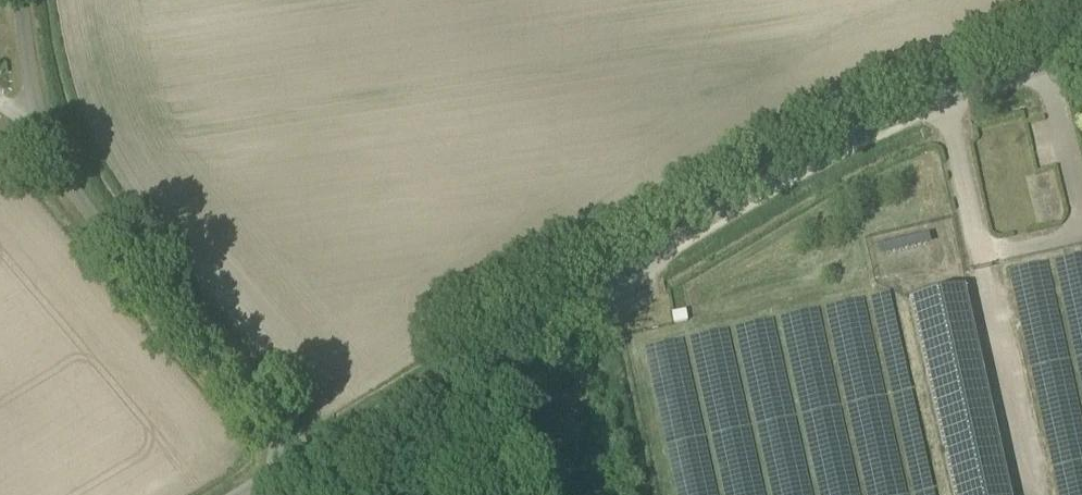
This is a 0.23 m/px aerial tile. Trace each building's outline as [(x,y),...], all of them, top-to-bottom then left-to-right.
[(587,250),(591,255),(601,249),(598,243),(587,250)] [(1049,494),(1069,494),(1081,493),(1081,259),(1007,274),(1049,494)] [(907,301),(938,434),(951,494),(1010,494),(963,288),(907,301)] [(833,317),(684,345),(713,494),(867,494),(833,317)] [(921,416),(921,390),(889,391),(890,417),(921,416)]
